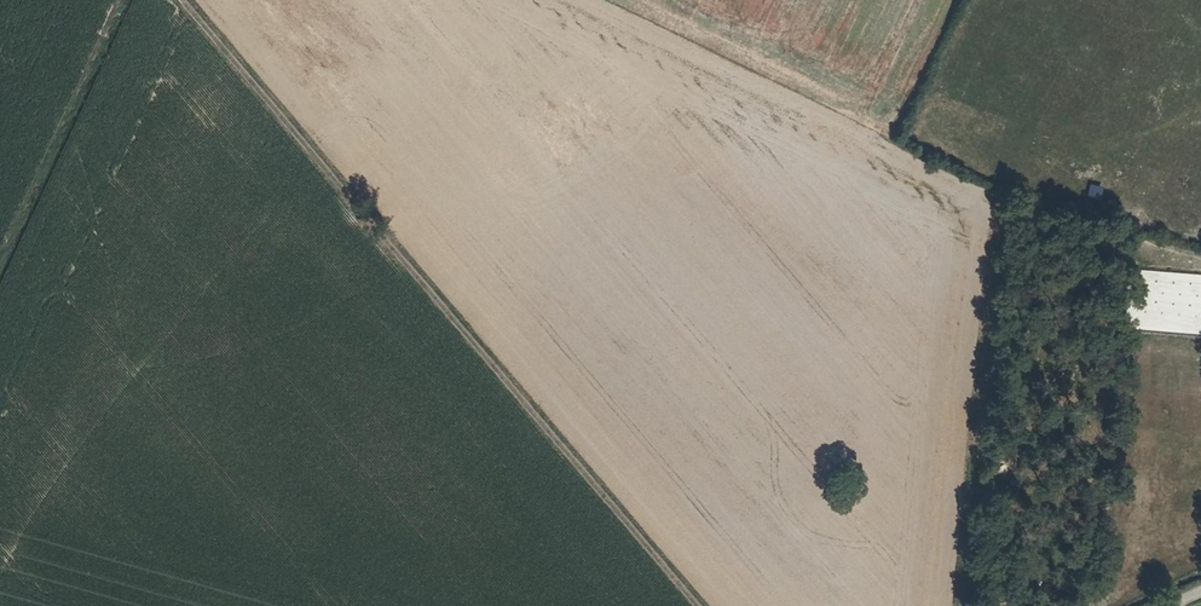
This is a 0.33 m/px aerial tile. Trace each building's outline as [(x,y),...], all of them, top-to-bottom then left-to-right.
[(1145,271),(1141,329),(1200,334),(1200,275),(1145,271)]
